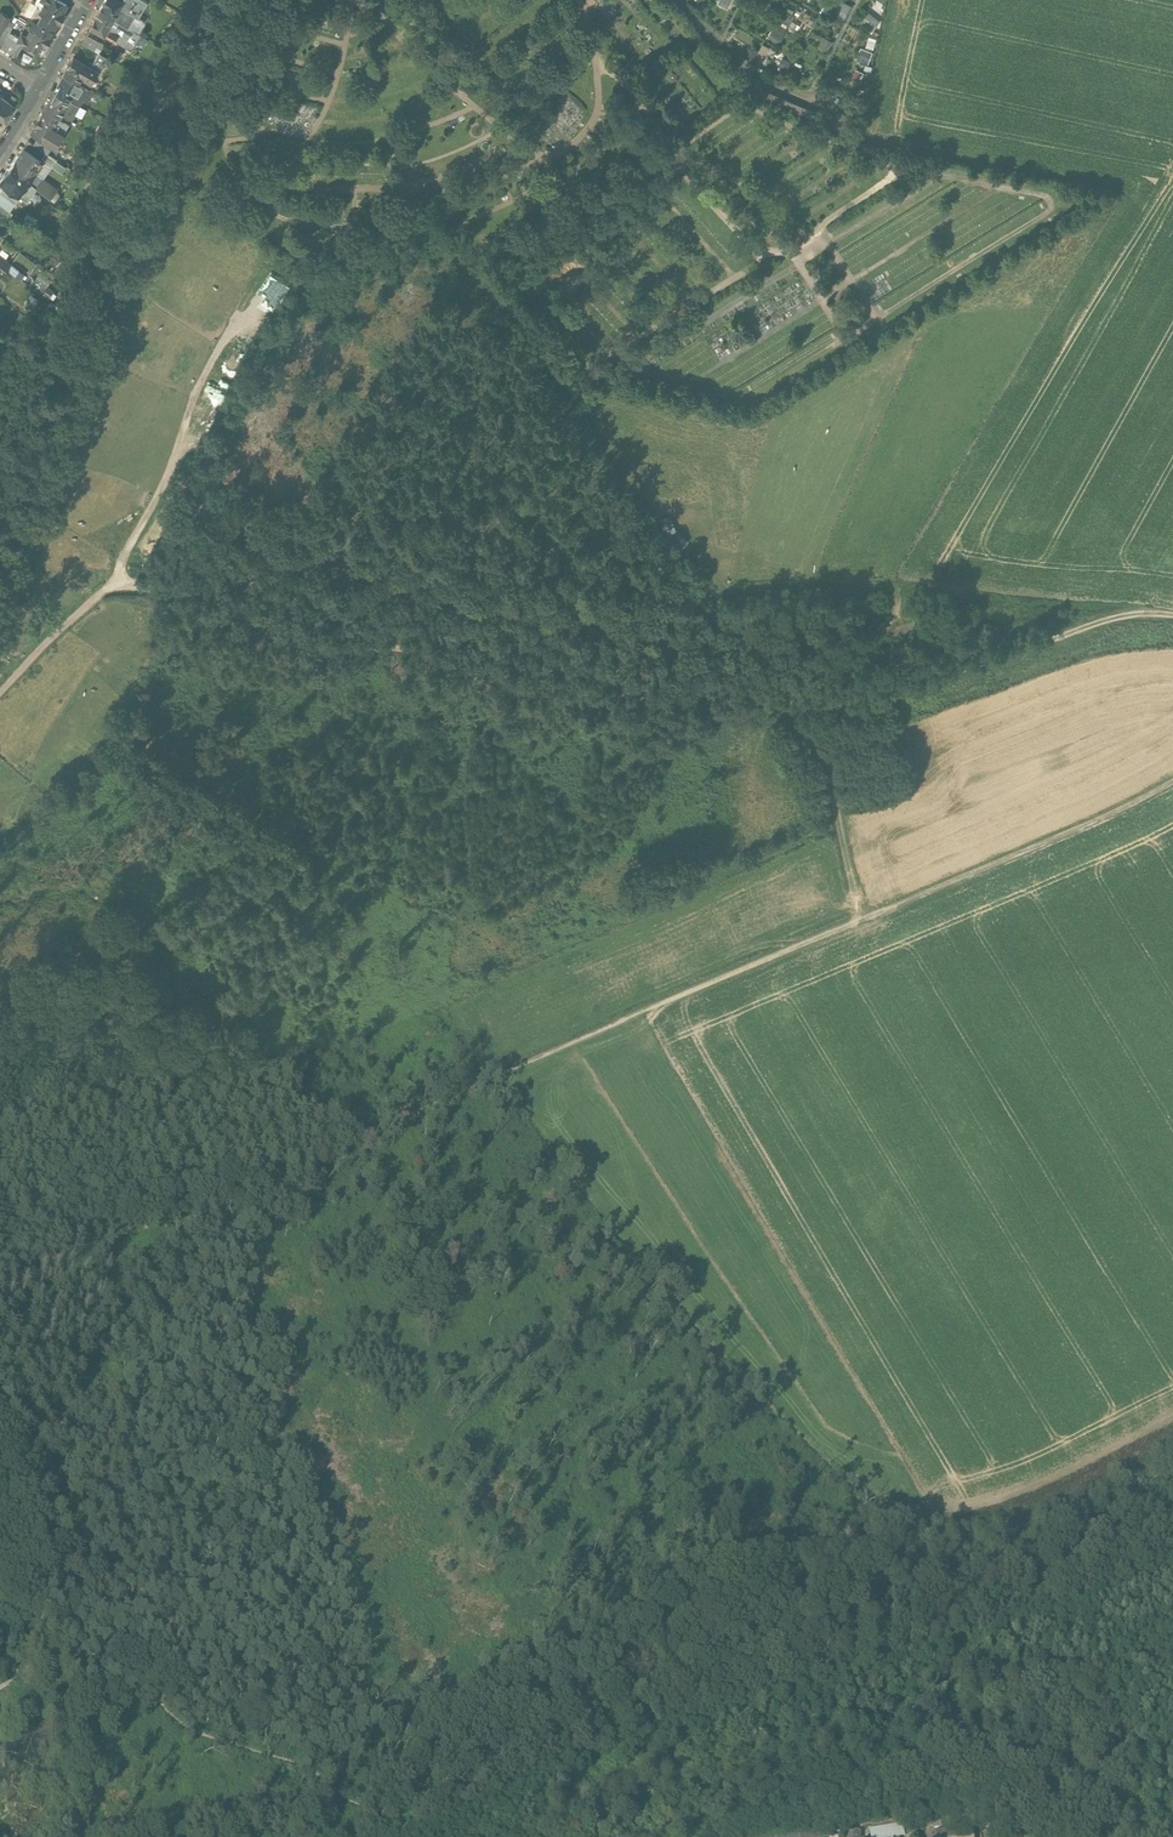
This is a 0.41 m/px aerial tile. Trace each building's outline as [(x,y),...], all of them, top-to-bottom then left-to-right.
[(61,0),(45,0),(46,1),(40,10),(57,19),(57,20),(59,21),(63,13),(61,12),(66,3),(61,0)] [(99,11),(113,18),(132,30),(125,26),(131,16),(137,19),(147,3),(142,0),(105,0),(99,11)] [(847,18),(854,4),(847,0),(842,0),(835,11),(847,18)] [(57,19),(40,10),(37,5),(27,24),(31,26),(48,36),(49,35),(57,20),(57,19)] [(876,30),(884,21),(871,9),(863,18),(876,30)] [(113,18),(99,11),(90,27),(113,40),(116,36),(114,35),(117,31),(128,37),(132,30),(113,18)] [(6,23),(7,23),(10,18),(0,12),(0,33),(6,23)] [(0,47),(10,31),(12,27),(7,23),(6,23),(0,33),(0,47)] [(777,23),(771,35),(783,41),(789,29),(777,23)] [(31,26),(26,36),(21,33),(18,40),(39,52),(44,43),(46,44),(50,36),(49,35),(48,36),(31,26)] [(10,31),(0,47),(13,55),(19,44),(13,41),(16,35),(10,31)] [(103,44),(86,34),(82,42),(99,53),(100,53),(100,52),(99,51),(103,44)] [(871,62),(876,50),(864,45),(859,57),(871,62)] [(751,58),(759,61),(763,50),(755,47),(751,58)] [(100,53),(99,53),(93,63),(99,67),(105,56),(100,53)] [(73,57),(64,74),(78,82),(81,76),(92,82),(98,71),(73,57)] [(78,82),(64,74),(55,91),(79,104),(88,88),(78,82)] [(79,104),(55,91),(45,107),(59,115),(59,116),(69,122),(79,104)] [(0,97),(0,120),(1,120),(11,105),(0,97)] [(45,107),(31,132),(38,136),(49,143),(56,130),(52,128),(59,116),(59,115),(45,107)] [(49,143),(38,136),(33,144),(45,151),(46,152),(51,144),(49,143)] [(33,144),(29,141),(24,148),(40,159),(45,151),(33,144)] [(40,159),(24,148),(10,167),(28,180),(35,185),(35,186),(42,191),(46,186),(46,185),(39,180),(42,176),(34,171),(42,160),(40,159)] [(28,180),(10,167),(0,181),(18,194),(28,180)] [(35,186),(30,193),(37,198),(42,191),(35,186)] [(51,190),(46,186),(42,191),(47,195),(51,190)] [(0,189),(0,202),(6,207),(13,198),(0,189)] [(0,202),(0,214),(4,217),(10,210),(6,207),(0,202)] [(934,1827),(936,1836),(974,1836),(970,1819),(934,1827)] [(903,1820),(875,1825),(877,1836),(905,1831),(903,1820)] [(851,1830),(850,1825),(845,1825),(847,1836),(860,1836),(859,1829),(851,1830)]
